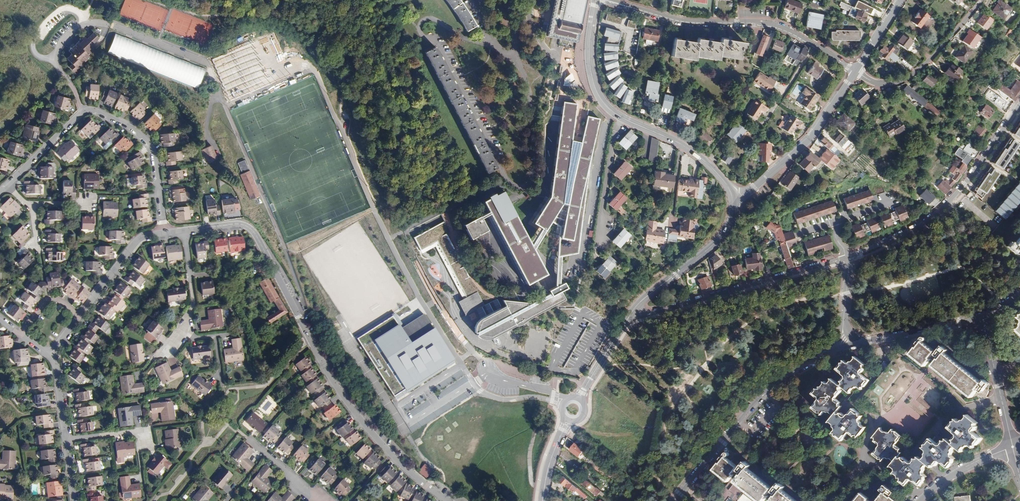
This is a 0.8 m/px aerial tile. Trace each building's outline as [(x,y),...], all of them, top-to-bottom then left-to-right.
[(450,6),(455,13),(461,21),(464,26),(467,32),(477,26),(474,21),(470,15),(465,7),(460,0),(445,0),(450,6)] [(554,5),(546,35),(576,43),(587,0),(555,0),(554,5)] [(789,0),(786,0),(783,9),(798,14),(801,4),(789,0)] [(872,15),(875,9),(856,0),(854,6),(857,8),(867,13),(872,15)] [(1009,8),(999,1),(992,11),(1003,18),(1006,14),(1005,14),(1009,8)] [(847,14),(853,17),(857,8),(854,6),(851,6),(840,2),(839,5),(840,6),(840,7),(847,10),(848,9),(849,9),(847,14)] [(863,22),(867,13),(857,8),(853,17),(863,22)] [(928,16),(920,10),(911,21),(920,27),(928,16)] [(822,15),(808,12),(805,27),(819,29),(822,15)] [(990,21),(982,15),(977,22),(985,29),(990,21)] [(1006,27),(1001,24),(997,30),(1002,33),(1006,27)] [(619,31),(605,27),(602,34),(617,39),(619,31)] [(659,31),(644,28),(642,38),(656,41),(659,31)] [(972,48),(980,37),(969,29),(966,33),(967,34),(962,41),(972,48)] [(835,32),(830,31),(830,38),(831,38),(831,40),(858,41),(858,39),(859,39),(859,31),(835,30),(835,32)] [(99,38),(93,32),(86,38),(92,45),(99,38)] [(206,69),(115,34),(108,52),(198,89),(206,69)] [(913,41),(903,34),(897,41),(907,49),(913,41)] [(94,47),(92,45),(86,38),(83,36),(76,43),(79,46),(89,55),(93,51),(92,49),(94,47)] [(696,43),(675,39),(672,54),(694,58),(695,54),(718,58),(719,54),(738,57),(740,51),(740,52),(741,48),(743,49),(744,43),(721,39),(720,43),(697,39),(696,43)] [(767,43),(761,40),(755,56),(760,58),(767,43)] [(783,43),(774,40),(771,48),(780,51),(783,43)] [(897,41),(897,43),(906,50),(907,49),(897,41)] [(801,50),(793,45),(787,54),(784,59),(792,64),(793,62),(795,59),(796,57),(798,55),(798,54),(801,50)] [(801,50),(798,55),(796,57),(795,59),(793,62),(796,64),(798,60),(800,61),(808,50),(809,48),(804,45),(801,50)] [(888,48),(884,45),(876,53),(881,57),(882,55),(886,58),(892,51),(894,52),(897,48),(893,45),(892,47),(890,46),(888,48)] [(90,57),(89,55),(79,46),(70,54),(81,64),(82,65),(90,57)] [(971,51),(963,46),(955,57),(963,63),(971,51)] [(435,47),(425,52),(487,173),(497,168),(435,47)] [(615,51),(602,53),(603,60),(617,58),(615,51)] [(74,72),(81,64),(70,54),(65,59),(69,64),(67,66),(74,72)] [(615,59),(602,63),(605,70),(618,65),(615,59)] [(818,64),(814,61),(806,72),(816,79),(822,69),(817,66),(818,64)] [(961,70),(951,63),(944,72),(954,80),(961,70)] [(615,67),(604,73),(608,80),(619,73),(615,67)] [(564,78),(562,85),(577,87),(574,80),(570,72),(564,78)] [(759,72),(754,81),(760,85),(761,84),(763,85),(762,86),(769,90),(775,81),(769,77),(768,78),(759,72)] [(934,79),(926,74),(922,80),(930,86),(934,79)] [(622,80),(617,75),(607,84),(612,89),(622,80)] [(993,86),(1005,95),(1014,101),(1015,99),(1019,92),(1019,91),(1019,83),(1017,81),(1009,91),(1000,83),(1002,80),(1000,78),(993,86)] [(645,93),(646,93),(645,97),(648,98),(648,101),(656,102),(657,96),(655,95),(658,83),(647,81),(645,93)] [(620,83),(612,94),(618,98),(626,87),(620,83)] [(100,100),(101,86),(92,85),(92,87),(88,87),(87,97),(91,97),(91,99),(100,100)] [(807,97),(811,92),(805,87),(801,92),(807,97)] [(908,96),(908,95),(913,99),(913,100),(915,102),(916,101),(919,104),(918,106),(919,107),(921,105),(924,101),(907,87),(906,89),(905,88),(902,91),(908,96)] [(988,88),(983,95),(1000,108),(1006,101),(988,88)] [(625,89),(620,101),(626,104),(631,91),(625,89)] [(870,96),(863,89),(855,97),(862,104),(870,96)] [(110,106),(118,94),(110,90),(109,92),(106,90),(101,98),(104,100),(103,102),(110,106)] [(818,96),(811,92),(807,97),(802,105),(808,109),(812,105),(814,101),(815,101),(818,96)] [(672,95),(663,93),(660,107),(669,109),(672,95)] [(127,99),(120,95),(114,108),(121,112),(122,110),(125,112),(130,104),(126,102),(127,99)] [(69,107),(70,101),(59,98),(56,109),(69,113),(71,107),(69,107)] [(753,104),(751,107),(747,113),(756,119),(761,112),(759,111),(760,108),(762,110),(765,111),(767,107),(754,99),(752,103),(753,104)] [(556,214),(564,202),(568,205),(566,218),(562,239),(580,241),(581,242),(581,241),(582,231),(593,145),(599,118),(587,115),(581,142),(572,140),(577,103),(563,101),(551,196),(534,222),(543,227),(547,229),(553,220),(556,214)] [(924,101),(921,105),(927,110),(926,111),(929,114),(930,112),(934,116),(937,111),(924,101)] [(992,110),(984,103),(978,111),(987,117),(992,110)] [(140,120),(147,113),(144,111),(145,110),(140,104),(130,113),(136,118),(137,117),(140,120)] [(680,107),(675,119),(685,123),(687,117),(692,120),(695,114),(689,111),(680,107)] [(711,113),(705,110),(702,116),(708,119),(711,113)] [(52,122),(54,116),(43,113),(40,124),(53,127),(55,122),(52,122)] [(843,114),(836,122),(846,131),(853,123),(843,114)] [(153,132),(160,126),(157,123),(159,121),(153,115),(143,124),(149,131),(150,129),(153,132)] [(799,120),(794,117),(785,130),(790,133),(795,126),(799,128),(802,123),(798,120),(799,120)] [(97,125),(91,119),(81,128),(86,135),(91,130),(94,133),(101,127),(98,124),(97,125)] [(891,126),(885,130),(891,139),(897,136),(898,137),(907,132),(901,122),(892,127),(891,126)] [(728,128),(730,130),(728,132),(725,134),(734,141),(744,130),(736,123),(732,128),(730,126),(728,128)] [(985,129),(982,126),(975,136),(979,138),(985,129)] [(35,145),(38,136),(37,135),(38,131),(26,127),(22,141),(24,142),(23,144),(30,146),(31,144),(34,144),(35,145)] [(115,142),(121,136),(119,133),(118,134),(112,128),(101,138),(107,144),(112,139),(115,142)] [(701,130),(695,136),(707,146),(713,139),(701,130)] [(636,137),(629,131),(624,137),(630,143),(636,137)] [(174,141),(173,133),(159,134),(160,143),(163,143),(163,146),(172,146),(172,142),(174,141)] [(847,141),(839,134),(833,141),(840,148),(847,141)] [(128,150),(135,143),(132,141),(131,142),(125,136),(116,145),(122,150),(125,147),(128,150)] [(630,143),(624,137),(618,143),(625,149),(630,143)] [(824,137),(820,141),(824,145),(823,145),(827,149),(830,146),(831,147),(832,145),(824,137)] [(660,140),(652,138),(649,159),(657,160),(660,140)] [(1019,144),(1010,138),(993,163),(1002,169),(1019,144)] [(81,150),(73,140),(69,144),(68,143),(61,149),(70,159),(81,150)] [(960,143),(957,147),(962,150),(969,155),(975,159),(976,157),(977,156),(971,152),(975,146),(969,141),(965,146),(960,143)] [(757,147),(755,149),(758,153),(757,154),(757,155),(763,162),(765,160),(771,154),(770,153),(769,151),(770,150),(764,143),(757,143),(757,147)] [(19,159),(21,154),(19,153),(20,147),(9,144),(6,155),(19,159)] [(217,158),(211,144),(201,149),(207,162),(217,158)] [(837,158),(825,149),(817,159),(829,169),(837,158)] [(726,152),(724,150),(719,155),(722,158),(721,158),(726,162),(730,157),(725,153),(726,152)] [(817,158),(808,150),(802,157),(804,158),(811,164),(817,158)] [(969,155),(962,150),(958,156),(965,162),(969,155)] [(179,159),(178,151),(165,152),(166,161),(164,161),(164,165),(173,164),(172,160),(179,159)] [(146,164),(142,156),(144,156),(142,152),(134,156),(136,160),(130,162),(134,170),(146,164)] [(804,158),(798,165),(809,174),(815,168),(811,164),(804,158)] [(248,169),(244,160),(237,163),(241,171),(248,169)] [(631,168),(624,162),(618,168),(625,174),(631,168)] [(962,165),(959,170),(963,173),(964,174),(965,172),(967,170),(968,169),(962,165)] [(52,178),(52,166),(37,166),(37,172),(40,172),(40,178),(52,178)] [(953,166),(949,171),(954,176),(948,182),(946,179),(944,181),(951,187),(955,182),(956,182),(963,173),(959,170),(958,169),(953,166)] [(999,173),(990,167),(976,187),(979,190),(977,192),(975,190),(973,193),(982,200),(999,173)] [(625,174),(618,168),(613,174),(620,180),(625,174)] [(176,178),(180,177),(180,169),(168,171),(169,179),(167,179),(167,183),(176,182),(176,178)] [(260,196),(250,170),(241,174),(251,199),(260,196)] [(672,189),(674,176),(664,175),(664,173),(654,171),(652,186),(672,189)] [(797,177),(789,171),(781,184),(789,189),(797,177)] [(99,188),(99,175),(85,174),(84,188),(95,189),(95,188),(99,188)] [(145,182),(144,174),(132,175),(133,183),(139,183),(139,186),(148,186),(147,181),(145,182)] [(701,182),(699,181),(696,199),(700,200),(703,184),(705,184),(706,179),(701,178),(701,182)] [(683,179),(682,180),(681,190),(685,191),(685,196),(696,198),(699,181),(699,180),(694,179),(694,181),(690,180),(683,179)] [(944,182),(942,180),(937,186),(945,194),(950,188),(950,187),(951,187),(944,181),(944,182)] [(39,194),(39,185),(33,185),(33,181),(23,181),(23,185),(25,185),(26,194),(39,194)] [(76,198),(77,188),(73,188),(73,182),(64,181),(64,195),(73,196),(72,198),(76,198)] [(1019,183),(996,211),(1005,219),(1019,201),(1019,184),(1019,183)] [(184,199),(183,186),(180,187),(180,184),(170,185),(171,188),(169,188),(169,192),(171,192),(172,200),(184,199)] [(843,198),(847,209),(851,208),(851,207),(856,205),(856,206),(864,204),(864,203),(869,201),(869,202),(873,201),(872,196),(884,192),(882,185),(869,189),(843,198)] [(148,204),(147,195),(149,195),(149,191),(140,193),(140,196),(133,197),(135,206),(148,204)] [(494,193),(488,197),(489,198),(483,201),(488,212),(489,213),(489,214),(512,258),(524,281),(525,283),(536,277),(537,279),(540,277),(540,276),(545,273),(533,251),(531,246),(530,244),(528,241),(526,237),(508,202),(502,191),(495,195),(494,193)] [(927,191),(921,197),(928,204),(929,202),(934,207),(940,201),(935,196),(934,197),(927,191)] [(626,198),(619,192),(613,198),(620,204),(626,198)] [(233,211),(232,197),(219,198),(221,210),(227,210),(227,212),(233,211)] [(219,213),(218,204),(214,205),(213,198),(205,199),(206,213),(215,212),(215,213),(219,213)] [(620,204),(613,198),(608,204),(615,210),(620,204)] [(16,210),(12,205),(8,202),(6,200),(0,206),(10,216),(16,210)] [(117,214),(117,201),(113,201),(113,200),(103,200),(103,214),(117,214)] [(832,212),(836,211),(832,200),(793,212),(797,224),(801,222),(801,221),(806,220),(806,221),(814,218),(814,217),(819,215),(819,216),(827,214),(827,213),(832,211),(832,212)] [(20,207),(15,202),(12,205),(16,210),(17,210),(20,207)] [(187,217),(186,209),(180,209),(179,205),(171,206),(171,210),(173,210),(173,219),(187,217)] [(903,218),(907,216),(902,206),(899,207),(900,209),(899,210),(898,208),(894,209),(895,212),(888,215),(887,212),(883,214),(884,217),(882,217),(881,215),(878,216),(883,227),(886,225),(887,227),(892,225),(891,222),(898,219),(899,222),(904,220),(903,218)] [(154,219),(153,215),(151,215),(149,208),(138,209),(139,217),(144,216),(145,220),(154,219)] [(61,220),(61,211),(47,211),(47,220),(45,220),(45,223),(54,223),(54,220),(61,220)] [(94,228),(94,214),(88,214),(88,216),(83,216),(82,228),(94,228)] [(556,214),(553,220),(561,225),(559,255),(560,255),(564,254),(580,251),(580,241),(562,239),(566,218),(556,214)] [(464,227),(465,229),(470,237),(486,228),(481,218),(480,216),(479,215),(462,224),(464,227)] [(678,226),(678,230),(677,232),(677,235),(690,237),(691,227),(692,224),(693,219),(682,217),(681,222),(681,226),(678,226)] [(875,230),(878,228),(874,218),(871,219),(872,221),(871,222),(870,220),(866,221),(867,224),(860,227),(859,224),(854,226),(855,228),(854,229),(853,227),(850,228),(855,238),(858,237),(859,239),(864,237),(863,234),(870,231),(871,234),(876,232),(875,230)] [(646,227),(646,229),(645,238),(649,238),(649,241),(661,242),(663,232),(659,231),(658,228),(655,228),(656,221),(647,220),(646,227)] [(780,246),(785,244),(783,237),(782,234),(779,225),(776,227),(775,226),(769,222),(766,228),(774,233),(776,240),(774,241),(775,247),(780,246)] [(445,223),(415,237),(421,251),(436,245),(462,298),(456,301),(463,316),(475,310),(485,305),(445,223)] [(16,239),(25,231),(26,229),(23,225),(12,235),(16,239)] [(124,236),(124,228),(110,228),(110,237),(117,236),(117,241),(125,241),(125,236),(124,236)] [(629,235),(622,229),(617,235),(624,241),(629,235)] [(60,241),(60,234),(55,234),(55,230),(46,230),(46,234),(48,234),(48,241),(60,241)] [(20,243),(29,235),(25,231),(16,239),(20,243)] [(785,244),(786,247),(796,244),(795,240),(794,240),(792,235),(793,235),(792,231),(782,234),(783,237),(785,244)] [(243,247),(241,234),(236,234),(226,235),(229,249),(243,247)] [(624,241),(617,235),(612,241),(618,247),(624,241)] [(807,242),(803,243),(807,256),(816,253),(815,250),(822,248),(823,251),(832,249),(828,236),(825,236),(826,239),(824,239),(824,237),(808,241),(809,244),(807,244),(807,242)] [(225,248),(223,238),(218,239),(217,237),(212,237),(214,249),(225,248)] [(204,255),(203,248),(207,248),(205,239),(201,239),(202,242),(194,243),(196,256),(204,255)] [(162,256),(160,243),(154,244),(154,246),(149,247),(151,257),(162,256)] [(180,257),(178,244),(173,244),(163,245),(165,259),(180,257)] [(785,244),(780,246),(785,262),(791,260),(786,247),(785,244)] [(111,253),(111,245),(99,245),(100,253),(105,253),(105,257),(114,257),(114,253),(111,253)] [(63,260),(62,252),(56,252),(56,247),(47,247),(47,252),(49,252),(49,260),(63,260)] [(22,258),(28,254),(29,253),(26,250),(20,255),(22,258)] [(761,270),(759,253),(751,254),(752,258),(744,259),(746,270),(751,269),(750,268),(753,267),(753,269),(754,271),(761,270)] [(33,261),(28,254),(22,258),(17,263),(23,270),(33,261)] [(715,255),(707,260),(711,275),(716,274),(716,270),(720,264),(715,255)] [(140,272),(147,262),(137,256),(134,260),(132,258),(128,264),(140,272)] [(614,265),(606,258),(600,265),(608,271),(614,265)] [(100,268),(100,260),(86,260),(86,268),(93,268),(93,273),(102,273),(102,268),(100,268)] [(739,264),(730,267),(732,277),(742,274),(739,264)] [(608,271),(600,265),(595,270),(602,277),(608,271)] [(137,284),(142,277),(131,269),(126,276),(124,275),(121,278),(129,284),(132,280),(137,284)] [(59,280),(58,272),(50,273),(51,280),(46,280),(47,282),(48,287),(48,289),(52,288),(52,287),(60,286),(59,280)] [(286,310),(266,276),(259,280),(270,300),(272,299),(278,308),(265,317),(268,322),(286,310)] [(708,277),(697,280),(700,289),(711,286),(708,277)] [(212,291),(210,278),(204,279),(204,280),(199,281),(201,293),(212,291)] [(77,289),(80,285),(71,279),(68,283),(64,288),(68,291),(66,293),(71,297),(72,296),(77,289)] [(121,297),(128,287),(117,279),(113,284),(115,285),(112,290),(114,292),(121,297)] [(551,289),(552,291),(554,291),(555,292),(560,290),(565,299),(568,297),(564,290),(570,286),(567,280),(562,283),(560,284),(557,286),(556,286),(551,289)] [(37,297),(42,290),(41,290),(36,286),(31,282),(26,289),(31,293),(29,296),(35,301),(36,302),(38,298),(37,297)] [(251,294),(256,291),(252,285),(247,288),(251,294)] [(184,298),(182,287),(176,288),(172,288),(164,289),(166,301),(184,298)] [(83,302),(90,292),(84,288),(81,292),(77,289),(72,296),(76,299),(77,297),(83,302)] [(505,305),(479,318),(478,320),(476,321),(475,324),(474,327),(474,329),(475,331),(476,334),(478,335),(480,337),(482,338),(484,339),(487,339),(489,338),(491,337),(524,320),(527,319),(565,299),(560,290),(555,292),(554,291),(552,291),(531,302),(501,299),(505,305)] [(260,297),(256,291),(251,294),(254,300),(260,297)] [(29,307),(35,301),(29,296),(23,292),(18,299),(24,303),(21,306),(28,312),(31,309),(29,307)] [(117,308),(124,299),(121,297),(114,292),(112,294),(107,301),(106,300),(103,303),(110,308),(113,305),(117,308)] [(103,303),(102,302),(99,306),(97,305),(94,310),(105,318),(112,309),(110,308),(103,303)] [(20,319),(25,314),(13,305),(6,314),(15,321),(19,318),(20,319)] [(221,324),(218,306),(205,309),(206,317),(207,320),(198,321),(199,328),(221,324)] [(1019,307),(1014,313),(1014,316),(1012,316),(1015,319),(1016,321),(1014,323),(1014,325),(1012,328),(1010,328),(1019,336),(1019,308),(1019,307)] [(394,312),(356,337),(396,397),(397,399),(457,363),(424,313),(403,326),(394,312)] [(102,331),(107,324),(96,315),(90,322),(89,321),(87,325),(94,330),(96,327),(102,331)] [(159,330),(161,327),(152,320),(145,330),(156,338),(159,333),(158,332),(159,330)] [(92,333),(94,330),(87,325),(84,328),(86,329),(81,336),(87,340),(91,343),(96,336),(92,333)] [(90,347),(85,343),(87,340),(81,336),(80,335),(78,338),(79,339),(74,346),(81,351),(85,354),(90,347)] [(241,358),(239,343),(238,336),(231,337),(233,346),(230,346),(222,348),(223,355),(223,361),(241,358)] [(11,342),(9,342),(8,337),(0,338),(0,349),(12,348),(11,342)] [(917,348),(916,347),(911,354),(925,365),(930,358),(929,357),(935,350),(923,341),(917,348)] [(141,351),(139,343),(128,344),(131,362),(142,360),(141,355),(141,351)] [(210,355),(208,344),(202,344),(198,345),(190,346),(192,358),(210,355)] [(78,354),(81,351),(74,346),(73,345),(70,348),(72,350),(68,356),(77,363),(82,357),(78,354)] [(29,366),(28,358),(27,358),(25,349),(12,351),(14,364),(16,364),(17,368),(29,366)] [(883,371),(874,382),(860,399),(877,413),(884,419),(885,420),(913,442),(951,395),(898,352),(894,357),(890,363),(883,371)] [(939,358),(933,365),(972,396),(978,389),(976,388),(982,381),(946,352),(940,359),(939,358)] [(819,398),(815,402),(812,406),(818,411),(820,412),(821,414),(824,410),(826,410),(827,411),(830,411),(832,413),(832,414),(832,416),(828,421),(830,421),(831,421),(833,423),(833,425),(835,427),(835,429),(832,432),(835,432),(835,434),(841,439),(842,438),(845,434),(848,431),(853,435),(854,434),(857,434),(857,436),(865,426),(863,426),(860,424),(860,421),(859,421),(859,418),(861,415),(859,415),(859,412),(853,407),(845,416),(845,415),(840,411),(839,413),(837,413),(836,411),(841,405),(839,405),(838,403),(839,402),(835,397),(841,390),(840,389),(839,387),(842,387),(850,393),(850,390),(852,388),(854,387),(855,386),(858,386),(861,388),(861,386),(863,386),(869,379),(860,372),(864,367),(863,366),(863,364),(865,363),(855,355),(855,358),(853,360),(851,360),(850,362),(847,362),(843,359),(836,368),(842,373),(844,375),(840,380),(841,381),(842,384),(839,384),(831,378),(831,380),(829,383),(827,383),(824,380),(824,383),(822,385),(820,386),(820,388),(817,388),(816,387),(812,392),(819,398)] [(311,366),(309,363),(310,362),(305,356),(295,363),(300,370),(301,369),(304,372),(311,367),(311,366)] [(161,382),(181,372),(178,366),(169,370),(168,368),(163,360),(153,366),(161,382)] [(43,372),(42,363),(41,364),(30,366),(32,374),(36,373),(37,377),(45,376),(45,372),(43,372)] [(82,376),(77,372),(80,369),(72,364),(70,367),(71,368),(66,375),(77,383),(82,376)] [(316,374),(311,367),(304,372),(301,374),(306,381),(307,380),(310,383),(317,378),(317,377),(315,374),(316,374)] [(133,386),(132,383),(131,375),(118,376),(121,394),(142,391),(142,385),(133,386)] [(205,382),(198,377),(192,385),(205,396),(212,387),(207,384),(205,382)] [(322,385),(317,378),(310,383),(305,386),(311,393),(313,392),(315,395),(322,390),(320,387),(322,385)] [(47,391),(47,387),(45,387),(44,380),(30,382),(31,389),(38,388),(39,392),(47,391)] [(86,400),(85,392),(80,393),(79,389),(70,390),(71,394),(73,394),(74,402),(86,400)] [(328,400),(330,398),(325,391),(314,399),(319,406),(321,405),(323,408),(330,403),(328,400)] [(47,403),(46,395),(34,397),(36,405),(41,404),(41,408),(50,407),(49,403),(47,403)] [(150,405),(151,411),(160,410),(160,412),(161,422),(174,420),(172,402),(150,405)] [(340,412),(335,405),(333,406),(330,403),(323,408),(325,411),(324,413),(329,420),(340,412)] [(90,416),(89,407),(82,408),(82,404),(73,405),(73,410),(75,409),(77,418),(90,416)] [(117,408),(119,427),(132,425),(131,419),(131,416),(130,413),(139,412),(138,405),(117,408)] [(258,433),(265,424),(252,413),(245,422),(249,425),(252,427),(258,433)] [(948,468),(954,462),(954,459),(956,459),(952,456),(952,453),(953,452),(953,450),(955,447),(957,447),(963,452),(963,449),(965,447),(967,447),(968,445),(971,445),(974,447),(974,445),(977,445),(982,439),(973,432),(978,426),(976,425),(976,423),(979,423),(969,414),(969,417),(967,419),(964,419),(963,421),(960,421),(957,418),(957,421),(955,421),(950,428),(958,435),(953,440),(955,441),(955,443),(953,443),(947,439),(947,441),(944,441),(944,440),(939,446),(931,439),(925,445),(926,447),(923,448),(926,450),(927,453),(925,454),(926,456),(924,459),(921,459),(918,456),(918,459),(916,459),(915,458),(910,463),(904,457),(899,458),(899,456),(901,453),(899,453),(899,451),(900,449),(895,445),(902,436),(895,431),(893,431),(893,429),(890,432),(888,433),(886,431),(884,432),(881,430),(881,427),(873,437),(875,437),(875,439),(874,441),(879,445),(872,453),(879,459),(881,458),(881,461),(884,457),(887,457),(888,458),(890,458),(893,460),(893,463),(890,466),(893,466),(895,468),(895,470),(893,473),(896,473),(899,475),(899,477),(901,477),(901,479),(900,481),(905,485),(911,479),(920,485),(925,479),(925,477),(927,476),(923,473),(923,471),(924,470),(924,468),(926,465),(928,465),(932,468),(932,465),(935,465),(936,466),(940,461),(948,468)] [(49,424),(48,416),(34,418),(34,422),(38,425),(38,424),(41,424),(42,425),(42,429),(51,428),(50,424),(49,424)] [(91,430),(90,423),(85,424),(84,419),(76,421),(76,425),(79,424),(80,432),(91,430)] [(352,429),(347,422),(345,423),(343,420),(336,425),(338,429),(336,430),(341,437),(345,434),(352,429)] [(280,434),(271,425),(262,436),(269,442),(270,440),(277,446),(282,441),(277,437),(280,434)] [(359,437),(355,432),(355,433),(352,429),(345,434),(347,438),(346,439),(350,444),(359,437)] [(177,438),(176,430),(164,431),(165,439),(166,439),(167,442),(164,442),(165,449),(180,447),(180,441),(178,441),(177,438)] [(51,437),(47,433),(45,434),(44,434),(45,436),(43,437),(51,444),(52,444),(51,437)] [(51,444),(43,437),(40,437),(41,445),(51,444)] [(293,448),(290,445),(292,443),(285,437),(282,441),(277,446),(276,448),(283,454),(284,452),(287,455),(293,448)] [(351,445),(360,439),(359,437),(350,444),(351,445)] [(135,455),(134,442),(125,443),(125,445),(122,445),(122,442),(116,443),(118,459),(124,458),(123,456),(127,456),(135,455)] [(366,459),(372,452),(369,450),(370,449),(364,443),(356,452),(362,458),(363,457),(366,459)] [(576,443),(570,450),(579,457),(580,456),(581,457),(583,455),(585,451),(576,443)] [(99,454),(98,446),(94,447),(94,444),(86,449),(87,455),(99,454)] [(245,460),(250,453),(240,445),(229,459),(246,473),(251,468),(243,462),(245,460)] [(303,461),(309,454),(306,452),(307,451),(301,446),(293,455),(299,460),(300,459),(303,461)] [(57,458),(56,450),(42,451),(43,460),(50,459),(50,463),(59,462),(59,458),(57,458)] [(380,462),(377,459),(379,457),(373,451),(372,452),(366,459),(364,462),(370,467),(371,466),(374,468),(380,462)] [(585,451),(583,455),(589,459),(591,456),(585,451)] [(16,454),(3,453),(3,461),(3,464),(0,464),(0,471),(15,472),(16,454)] [(156,474),(167,461),(159,454),(155,458),(153,461),(148,467),(156,474)] [(720,463),(718,462),(713,469),(727,481),(733,474),(732,473),(737,466),(725,456),(720,463)] [(94,458),(86,459),(86,463),(88,463),(89,471),(103,470),(102,461),(95,462),(94,458)] [(321,469),(325,464),(318,458),(316,461),(313,458),(307,465),(310,468),(308,469),(316,475),(321,469)] [(252,466),(245,460),(243,462),(251,468),(252,466)] [(433,471),(425,464),(419,472),(426,478),(433,471)] [(273,484),(266,478),(264,476),(270,470),(264,465),(250,482),(264,494),(273,484)] [(59,474),(58,466),(44,467),(45,476),(52,475),(52,479),(61,478),(61,474),(59,474)] [(331,485),(337,477),(334,474),(336,472),(329,466),(324,473),(320,477),(319,478),(327,484),(328,482),(331,485)] [(395,474),(396,472),(390,466),(388,468),(385,466),(379,473),(382,475),(380,477),(387,482),(389,481),(395,474)] [(735,481),(761,500),(763,500),(768,495),(767,494),(772,487),(748,467),(742,474),(741,474),(735,481)] [(227,482),(232,476),(223,469),(212,483),(221,489),(224,485),(227,482)] [(403,484),(406,481),(399,475),(398,477),(395,474),(389,481),(391,483),(390,485),(397,490),(403,484)] [(578,488),(563,476),(559,481),(566,486),(574,493),(575,492),(578,488)] [(89,487),(90,492),(99,490),(98,486),(105,486),(104,477),(90,478),(91,487),(89,487)] [(142,497),(140,484),(131,485),(129,486),(127,477),(121,477),(124,499),(142,497)] [(344,495),(349,488),(347,486),(348,485),(342,479),(334,489),(340,494),(341,493),(344,495)] [(588,481),(584,485),(593,492),(593,491),(596,488),(588,481)] [(64,497),(62,486),(61,487),(61,482),(48,484),(50,498),(64,497)] [(416,492),(416,490),(412,489),(413,486),(406,483),(405,486),(401,493),(400,495),(408,499),(409,497),(412,499),(416,492)] [(14,488),(6,488),(6,489),(3,489),(3,486),(0,486),(0,500),(2,500),(5,500),(14,500),(14,488)] [(212,494),(203,486),(191,500),(192,500),(207,500),(212,494)] [(575,492),(578,495),(577,496),(582,500),(584,498),(586,499),(588,496),(578,488),(575,492)] [(771,500),(797,500),(782,489),(777,496),(776,495),(771,500)] [(283,500),(289,493),(287,492),(281,498),(283,500)] [(422,498),(423,495),(416,492),(412,499),(411,500),(425,500),(426,500),(422,498)] [(891,497),(890,498),(883,492),(877,499),(876,500),(896,500),(891,497)] [(267,500),(291,500),(294,498),(289,493),(283,500),(281,498),(274,493),(267,500)]
